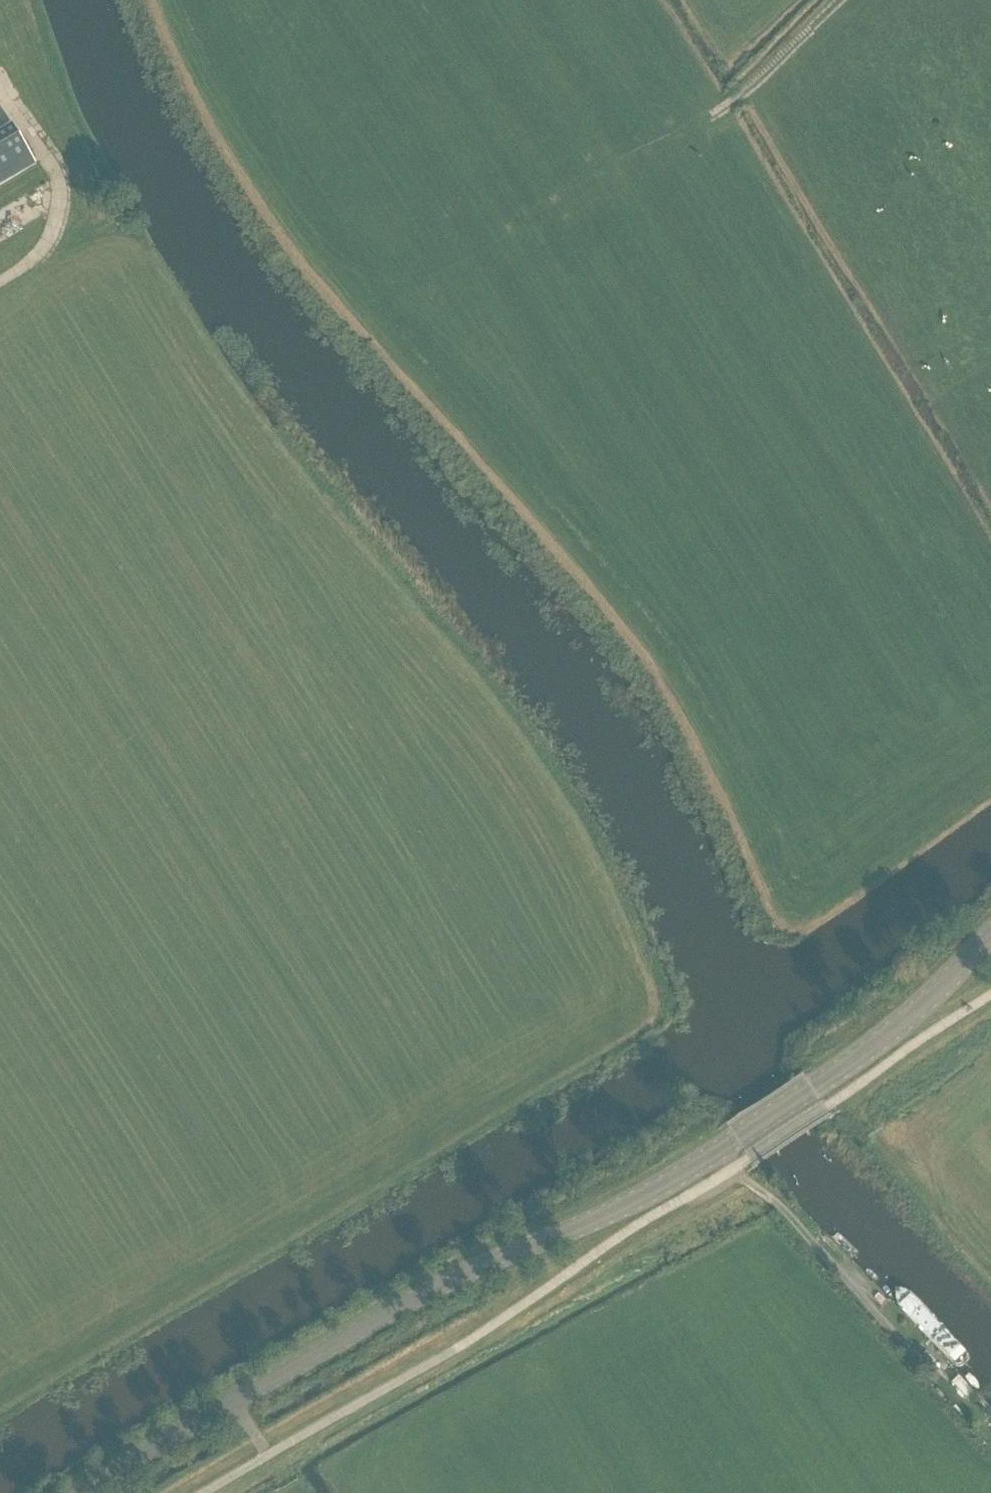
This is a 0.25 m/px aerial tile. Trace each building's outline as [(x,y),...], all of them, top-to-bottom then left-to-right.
[(37,164),(13,125),(0,133),(0,186),(37,164)] [(23,206),(9,213),(18,229),(32,222),(23,206)] [(970,1356),(903,1286),(897,1288),(892,1292),(890,1298),(959,1367),(964,1367),(969,1362),(970,1356)]
